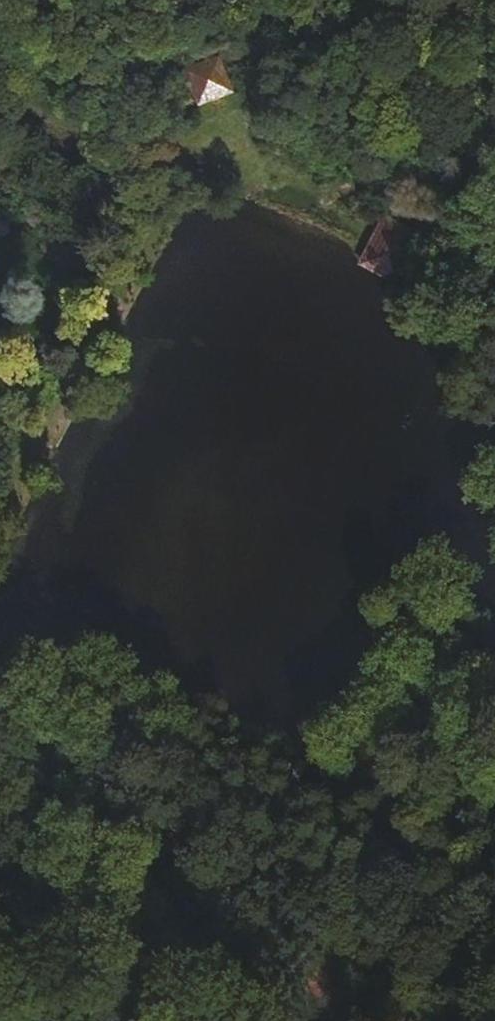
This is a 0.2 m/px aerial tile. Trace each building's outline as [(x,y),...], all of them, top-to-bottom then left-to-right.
[(231,90),(218,60),(182,74),(195,104),(231,90)] [(396,284),(397,282),(421,234),(381,214),(363,251),(357,264),(396,284)]
